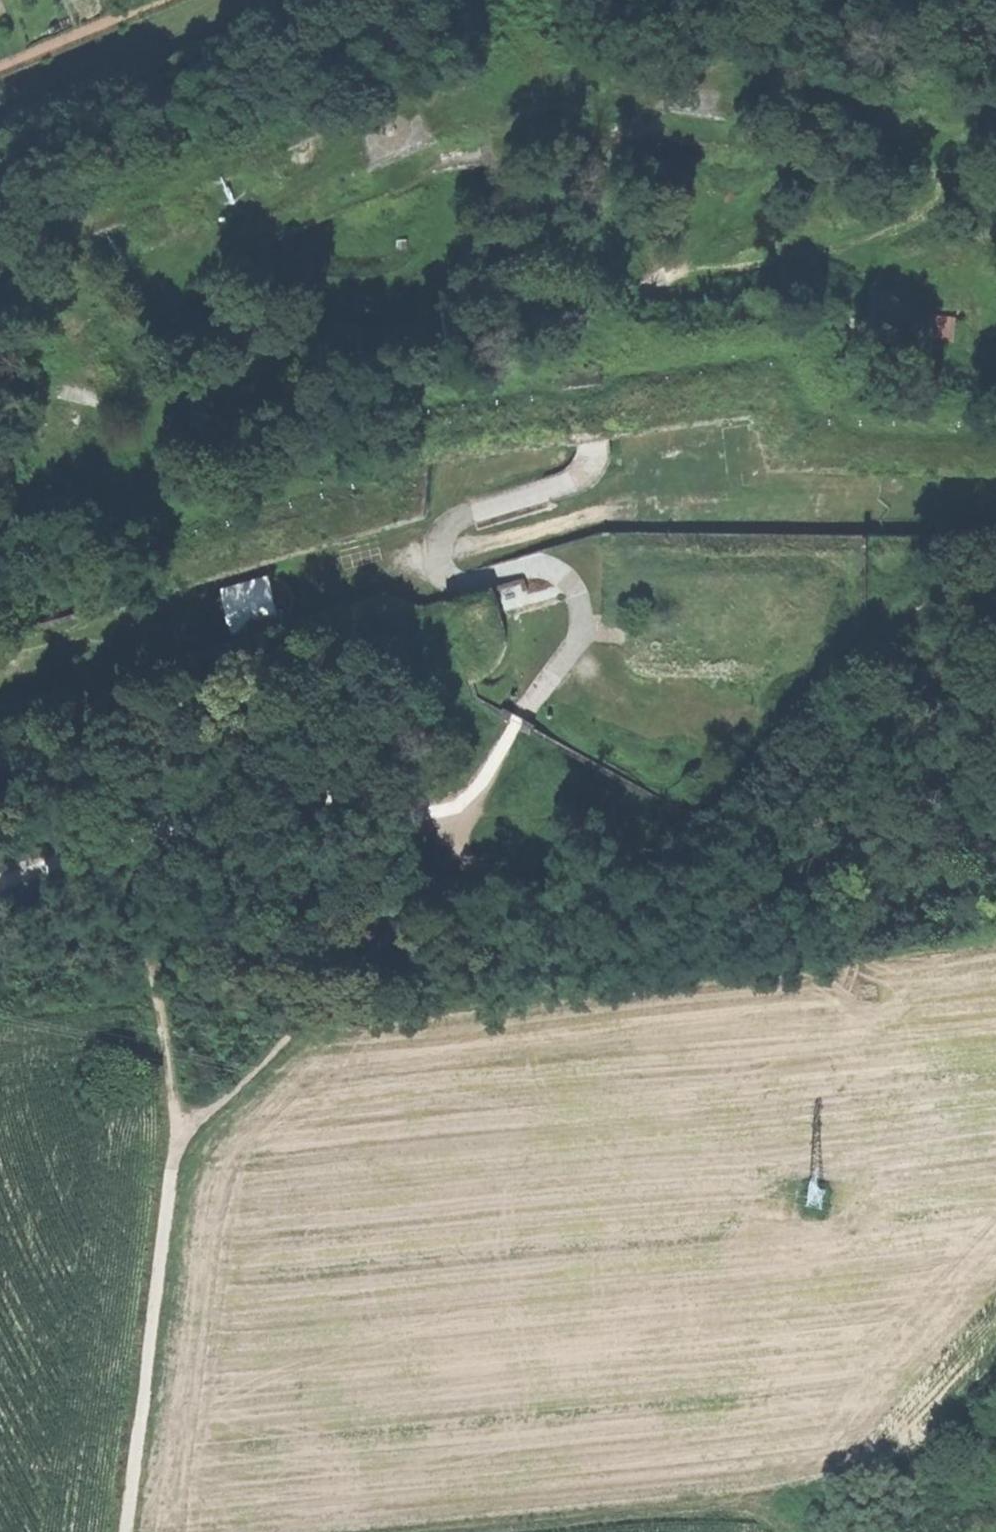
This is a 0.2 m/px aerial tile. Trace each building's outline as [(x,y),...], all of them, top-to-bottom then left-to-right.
[(234,636),(282,621),(267,573),(220,587),(234,636)]
